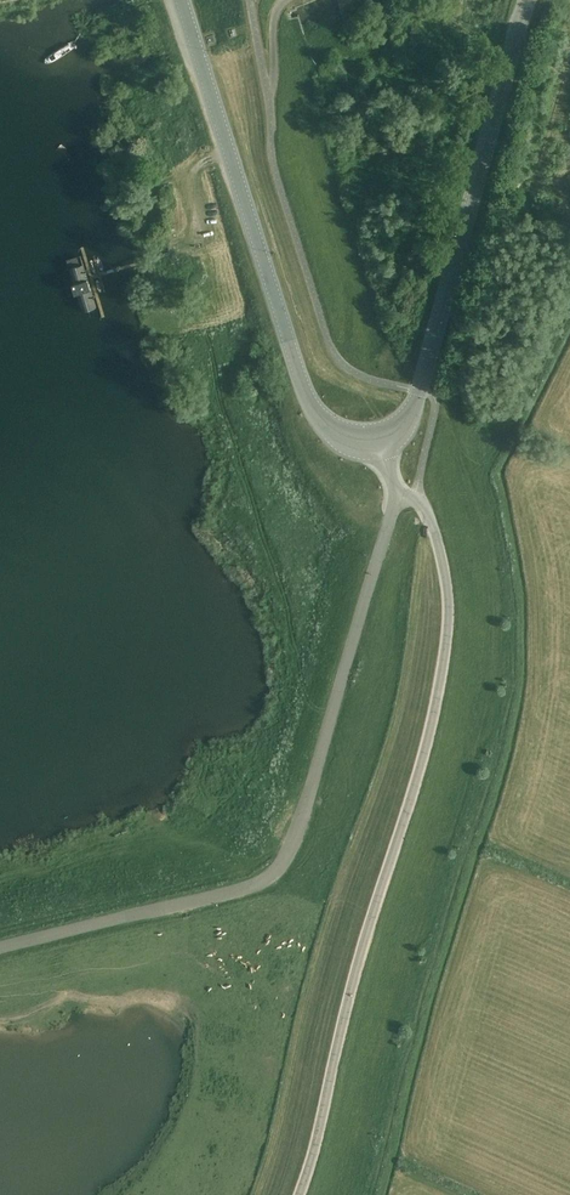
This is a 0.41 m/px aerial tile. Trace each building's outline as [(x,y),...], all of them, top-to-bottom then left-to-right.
[(93,280),(176,254),(174,247),(91,273),(81,235),(52,246),(87,363),(112,353),(93,280)]
